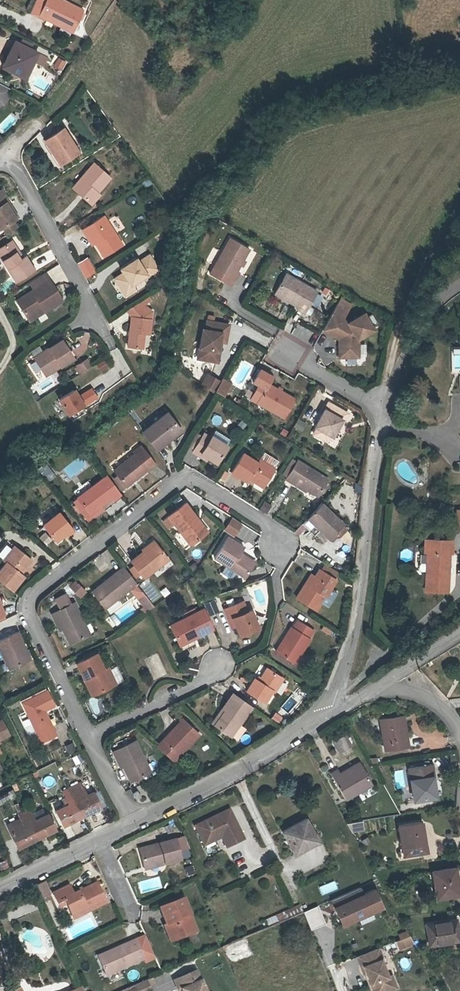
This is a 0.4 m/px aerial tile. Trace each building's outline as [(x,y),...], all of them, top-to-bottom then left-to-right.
[(42,16),(50,0),(40,0),(34,13),(42,16)] [(42,16),(76,34),(86,13),(62,0),(50,0),(42,16)] [(15,53),(11,51),(4,66),(29,78),(40,55),(19,45),(15,53)] [(66,62),(59,58),(55,65),(62,69),(66,62)] [(5,104),(13,89),(0,83),(0,105),(5,104)] [(80,154),(65,131),(47,142),(63,166),(80,154)] [(90,204),(100,192),(111,178),(94,165),(73,190),(90,204)] [(13,219),(15,218),(4,200),(7,198),(9,197),(3,186),(0,188),(0,227),(4,225),(13,219)] [(100,192),(90,204),(94,207),(104,195),(100,192)] [(4,200),(15,218),(18,216),(7,198),(4,200)] [(93,235),(98,243),(106,256),(125,245),(107,215),(83,229),(88,238),(93,235)] [(13,219),(4,225),(8,233),(17,227),(13,219)] [(93,235),(88,238),(93,246),(98,243),(93,235)] [(209,274),(223,282),(231,287),(235,280),(239,273),(237,271),(249,250),(229,239),(213,268),(209,274)] [(10,245),(0,252),(0,260),(16,284),(35,271),(26,257),(20,261),(10,245)] [(117,280),(124,292),(134,286),(149,276),(150,278),(161,271),(152,256),(141,263),(139,260),(122,271),(124,275),(117,280)] [(79,263),(86,277),(96,271),(88,258),(79,263)] [(41,289),(52,282),(46,272),(34,280),(41,289)] [(285,274),(274,294),(298,308),(297,310),(304,314),(317,292),(285,274)] [(44,308),(47,313),(65,301),(52,282),(41,289),(19,304),(28,318),(44,308)] [(134,286),(124,292),(127,296),(137,290),(134,286)] [(149,299),(128,312),(132,319),(128,348),(145,351),(145,339),(150,339),(154,314),(146,308),(152,304),(149,299)] [(352,305),(343,300),(334,314),(344,319),(352,305)] [(44,308),(28,318),(32,323),(47,313),(44,308)] [(343,345),(341,346),(341,347),(341,358),(360,357),(360,340),(376,331),(366,314),(350,323),(344,319),(334,314),(334,316),(325,331),(341,340),(343,342),(343,345)] [(204,330),(202,330),(198,348),(203,349),(201,360),(217,363),(219,352),(217,351),(219,342),(225,343),(228,325),(206,321),(204,330)] [(76,358),(65,340),(50,348),(53,352),(38,362),(47,376),(76,358)] [(459,371),(459,349),(451,349),(452,371),(459,371)] [(87,369),(91,366),(87,359),(76,367),(80,373),(87,369)] [(231,385),(245,389),(254,364),(241,359),(231,385)] [(104,360),(94,366),(99,374),(109,369),(104,360)] [(256,404),(283,419),(295,400),(279,391),(268,385),(272,377),(259,370),(252,383),(264,390),(256,404)] [(211,377),(207,375),(201,385),(205,387),(211,377)] [(222,384),(211,377),(205,387),(217,394),(222,384)] [(217,394),(224,398),(231,385),(224,381),(222,384),(217,394)] [(99,397),(94,389),(79,399),(75,392),(59,402),(69,417),(99,397)] [(341,421),(342,422),(347,414),(327,403),(314,427),(316,428),(329,436),(331,437),(337,428),(341,421)] [(169,439),(182,429),(170,414),(144,434),(149,440),(150,441),(158,452),(172,442),(169,439)] [(294,428),(302,432),(305,423),(297,420),(294,428)] [(326,442),(329,436),(316,428),(313,434),(326,442)] [(184,432),(182,429),(169,439),(172,442),(184,432)] [(195,453),(204,440),(198,436),(189,450),(195,453)] [(204,456),(212,461),(219,466),(230,449),(214,438),(213,441),(205,436),(204,440),(195,453),(194,454),(203,459),(204,456)] [(131,451),(132,453),(134,455),(142,448),(139,444),(131,451)] [(118,476),(127,487),(147,470),(149,472),(157,464),(142,448),(134,455),(132,453),(112,470),(118,476)] [(231,473),(238,477),(246,482),(248,478),(262,487),(275,468),(258,458),(256,461),(242,453),(230,472),(231,473)] [(307,491),(309,488),(319,495),(329,479),(298,459),(286,478),(307,491)] [(42,472),(48,480),(54,476),(49,468),(42,472)] [(89,515),(100,506),(111,498),(114,502),(122,495),(109,478),(107,476),(92,488),(78,499),(77,499),(88,513),(89,515)] [(122,491),(127,487),(118,476),(113,480),(122,491)] [(78,499),(92,488),(87,482),(74,493),(78,499)] [(88,513),(77,499),(74,502),(85,516),(88,513)] [(190,518),(194,515),(182,501),(165,514),(189,544),(202,533),(190,518)] [(258,511),(266,515),(271,505),(263,501),(258,511)] [(323,503),(304,524),(305,526),(313,533),(317,536),(322,530),(332,539),(346,524),(323,503)] [(88,513),(85,516),(89,522),(103,511),(100,506),(89,515),(88,513)] [(61,512),(44,525),(57,541),(66,534),(68,537),(76,531),(61,512)] [(190,518),(202,533),(206,530),(194,515),(190,518)] [(231,517),(223,531),(234,537),(242,524),(231,517)] [(311,535),(313,533),(305,526),(303,528),(311,535)] [(38,539),(47,546),(53,539),(43,532),(38,539)] [(236,553),(237,550),(240,545),(224,535),(210,556),(241,575),(250,562),(236,553)] [(430,547),(429,586),(451,587),(452,547),(454,547),(455,536),(428,535),(427,546),(430,547)] [(139,551),(151,542),(148,539),(136,548),(139,551)] [(151,542),(139,551),(127,561),(130,565),(137,574),(141,578),(165,559),(151,542)] [(15,590),(26,576),(22,573),(34,559),(17,545),(5,560),(8,563),(0,573),(0,579),(15,590)] [(236,553),(250,562),(252,559),(237,550),(236,553)] [(137,574),(130,565),(126,568),(133,577),(137,574)] [(306,582),(302,580),(293,595),(313,608),(332,576),(316,566),(312,572),(306,582)] [(133,584),(119,567),(99,582),(101,585),(89,594),(101,609),(133,584)] [(224,568),(220,575),(228,580),(233,573),(224,568)] [(306,582),(312,572),(309,570),(302,580),(306,582)] [(68,586),(78,599),(86,593),(75,580),(68,586)] [(101,585),(99,582),(87,591),(89,594),(101,585)] [(164,598),(171,595),(167,588),(160,591),(164,598)] [(53,599),(58,609),(67,604),(62,594),(53,599)] [(148,602),(142,595),(137,599),(143,607),(148,602)] [(232,617),(235,626),(239,634),(258,626),(251,608),(247,610),(243,600),(224,608),(228,619),(232,617)] [(110,614),(122,606),(119,601),(107,608),(110,614)] [(48,614),(52,621),(55,619),(60,630),(67,644),(87,634),(71,602),(67,604),(58,609),(48,614)] [(131,602),(106,619),(112,627),(137,611),(131,602)] [(185,616),(197,610),(195,606),(183,612),(185,616)] [(193,632),(194,636),(211,628),(207,619),(202,608),(197,610),(185,616),(183,612),(182,611),(176,614),(178,619),(169,623),(177,640),(193,632)] [(287,625),(272,650),(292,662),(297,654),(307,638),(305,636),(310,628),(294,618),(288,626),(287,625)] [(55,619),(52,621),(57,632),(60,630),(55,619)] [(0,632),(0,649),(10,669),(30,659),(17,632),(14,625),(0,632)] [(178,643),(194,636),(193,632),(177,640),(178,643)] [(74,664),(82,680),(87,678),(95,694),(115,684),(106,666),(102,669),(94,654),(74,664)] [(297,654),(292,662),(298,666),(302,659),(302,657),(297,654)] [(257,681),(254,679),(253,679),(245,690),(263,702),(271,690),(273,692),(282,678),(266,668),(260,676),(257,681)] [(87,678),(82,680),(90,696),(95,694),(87,678)] [(33,735),(38,733),(42,742),(43,742),(58,735),(46,710),(56,705),(49,690),(23,703),(31,718),(24,721),(31,736),(33,735)] [(223,711),(212,726),(228,738),(250,707),(232,693),(220,709),(223,711)] [(292,708),(296,698),(290,695),(286,706),(292,708)] [(107,710),(101,696),(89,701),(95,715),(107,710)] [(208,723),(212,726),(223,711),(220,709),(219,708),(208,723)] [(279,724),(283,717),(275,712),(271,719),(279,724)] [(385,735),(383,736),(385,753),(408,750),(404,717),(382,720),(385,735)] [(181,721),(155,748),(172,764),(197,736),(181,721)] [(42,742),(38,733),(33,735),(38,744),(42,742)] [(59,736),(58,735),(43,742),(43,744),(59,736)] [(345,737),(337,742),(341,750),(350,744),(345,737)] [(65,745),(68,753),(76,750),(73,741),(65,745)] [(116,757),(121,767),(128,782),(148,773),(132,741),(110,751),(113,758),(116,757)] [(73,756),(76,765),(85,761),(81,753),(73,756)] [(340,772),(332,776),(346,802),(374,787),(362,766),(342,776),(340,772)] [(413,802),(420,801),(420,807),(431,805),(430,799),(434,799),(432,784),(434,784),(431,767),(409,770),(413,802)] [(68,788),(82,817),(101,808),(93,791),(86,795),(84,791),(86,790),(81,782),(68,788)] [(82,817),(68,788),(62,791),(65,798),(62,799),(65,805),(55,810),(63,826),(82,817)] [(0,795),(0,804),(13,798),(10,791),(0,795)] [(138,792),(132,795),(135,801),(141,798),(138,792)] [(25,810),(38,839),(57,830),(50,814),(41,818),(38,809),(32,812),(30,808),(25,810)] [(25,810),(19,813),(23,821),(19,822),(21,827),(12,832),(19,848),(38,839),(25,810)] [(227,810),(192,827),(199,841),(216,833),(218,837),(224,848),(241,840),(227,810)] [(305,822),(281,834),(293,856),(302,852),(301,849),(315,841),(305,822)] [(363,822),(349,823),(349,833),(364,832),(363,822)] [(423,823),(400,826),(404,858),(429,854),(427,846),(424,846),(422,833),(424,833),(423,823)] [(216,833),(199,841),(201,846),(218,837),(216,833)] [(174,852),(185,849),(181,837),(171,840),(174,852)] [(174,852),(171,840),(136,849),(140,867),(160,862),(161,865),(177,861),(174,852)] [(457,870),(435,873),(438,900),(458,897),(456,879),(458,879),(457,870)] [(43,881),(36,885),(40,895),(48,891),(43,881)] [(57,903),(64,899),(72,916),(86,909),(88,912),(106,903),(97,884),(73,895),(69,886),(53,893),(57,903)] [(358,893),(329,905),(333,913),(341,910),(345,919),(346,920),(348,923),(350,924),(352,924),(355,923),(380,913),(373,896),(361,901),(358,893)] [(169,923),(175,940),(196,932),(184,898),(159,907),(166,924),(169,923)] [(303,912),(311,931),(325,925),(318,906),(303,912)] [(345,919),(341,910),(333,913),(340,930),(355,923),(352,924),(350,924),(348,923),(346,920),(345,919)] [(456,922),(425,926),(429,948),(459,942),(456,922)] [(169,942),(175,940),(169,923),(166,924),(163,925),(169,942)] [(59,932),(68,942),(74,936),(65,927),(59,932)] [(408,939),(400,942),(404,950),(413,946),(408,939)] [(115,954),(99,961),(106,977),(143,960),(135,940),(113,950),(115,954)] [(400,942),(394,944),(397,953),(404,950),(400,942)] [(97,957),(99,961),(115,954),(113,950),(97,957)] [(387,979),(376,952),(356,959),(360,970),(363,969),(370,986),(375,984),(378,990),(392,990),(395,990),(390,978),(387,979)] [(195,974),(176,982),(179,990),(202,990),(195,974)] [(146,981),(140,984),(134,987),(136,990),(148,990),(150,990),(148,987),(146,981)]
